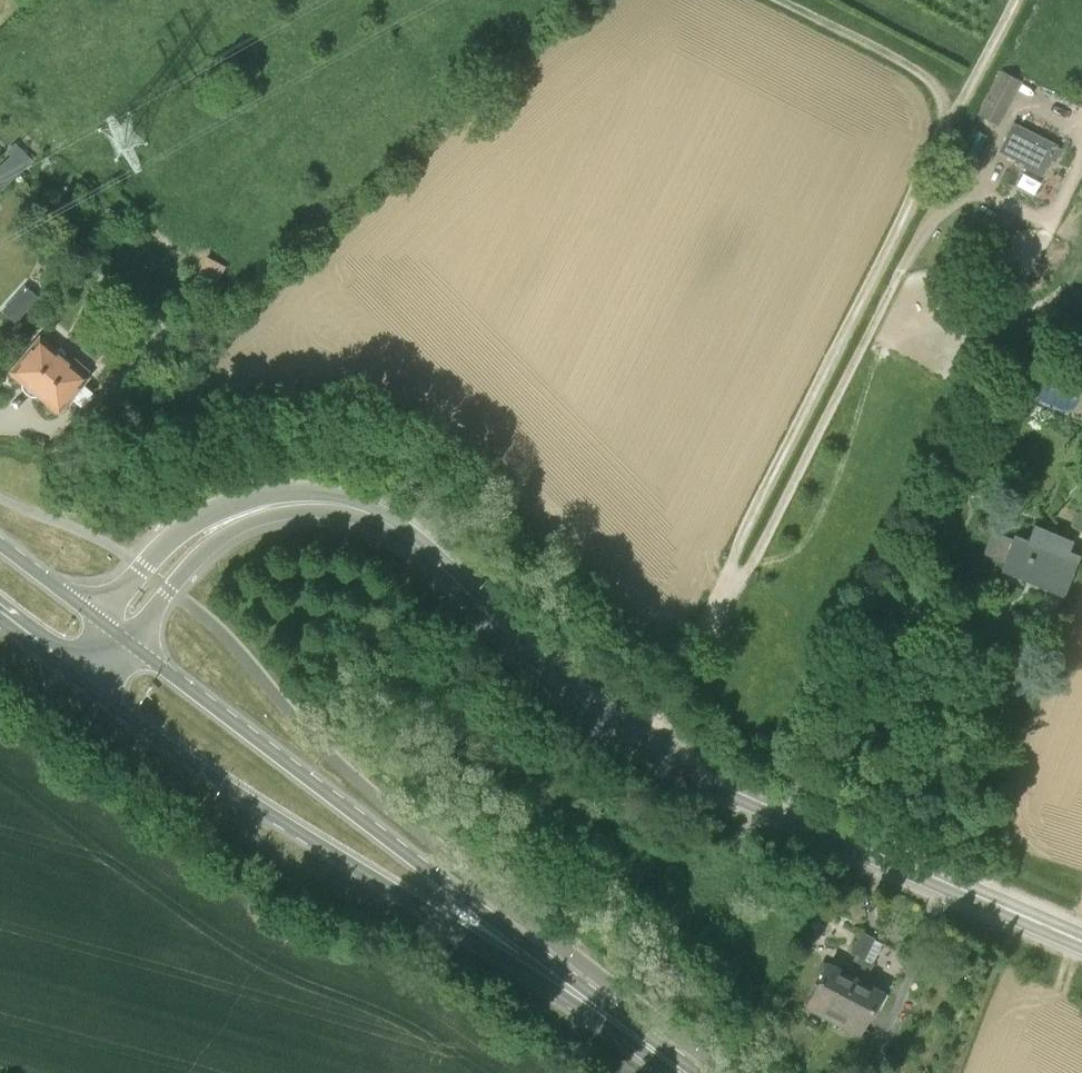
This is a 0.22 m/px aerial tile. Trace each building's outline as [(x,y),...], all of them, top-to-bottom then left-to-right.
[(998,126),(1024,84),(1004,73),(979,114),(998,126)] [(1055,164),(1063,148),(1058,145),(1059,144),(1013,122),(998,151),(1024,164),(1023,167),(1042,177),(1050,161),(1055,164)] [(25,313),(11,300),(2,310),(16,323),(25,313)] [(35,324),(48,324),(48,314),(35,314),(35,324)] [(60,352),(41,336),(11,372),(59,412),(71,398),(82,406),(93,393),(85,385),(91,377),(88,375),(91,371),(63,348),(60,352)] [(1078,511),(1072,524),(1081,530),(1081,512),(1078,511)] [(1076,532),(1042,520),(1040,526),(1035,524),(1028,540),(1015,534),(1001,567),(1003,568),(1001,570),(1062,595),(1064,592),(1065,593),(1080,555),(1069,551),(1076,532)] [(997,556),(1007,532),(996,528),(986,551),(997,556)] [(852,954),(856,956),(864,960),(875,940),(875,938),(862,932),(852,954)] [(880,1009),(888,994),(884,992),(884,990),(866,980),(874,963),(872,962),(881,943),(875,940),(864,960),(834,1013),(862,1028),(874,1006),(880,1009)] [(834,1013),(864,960),(856,956),(848,971),(830,961),(824,958),(816,974),(822,977),(810,1000),(834,1013)]
